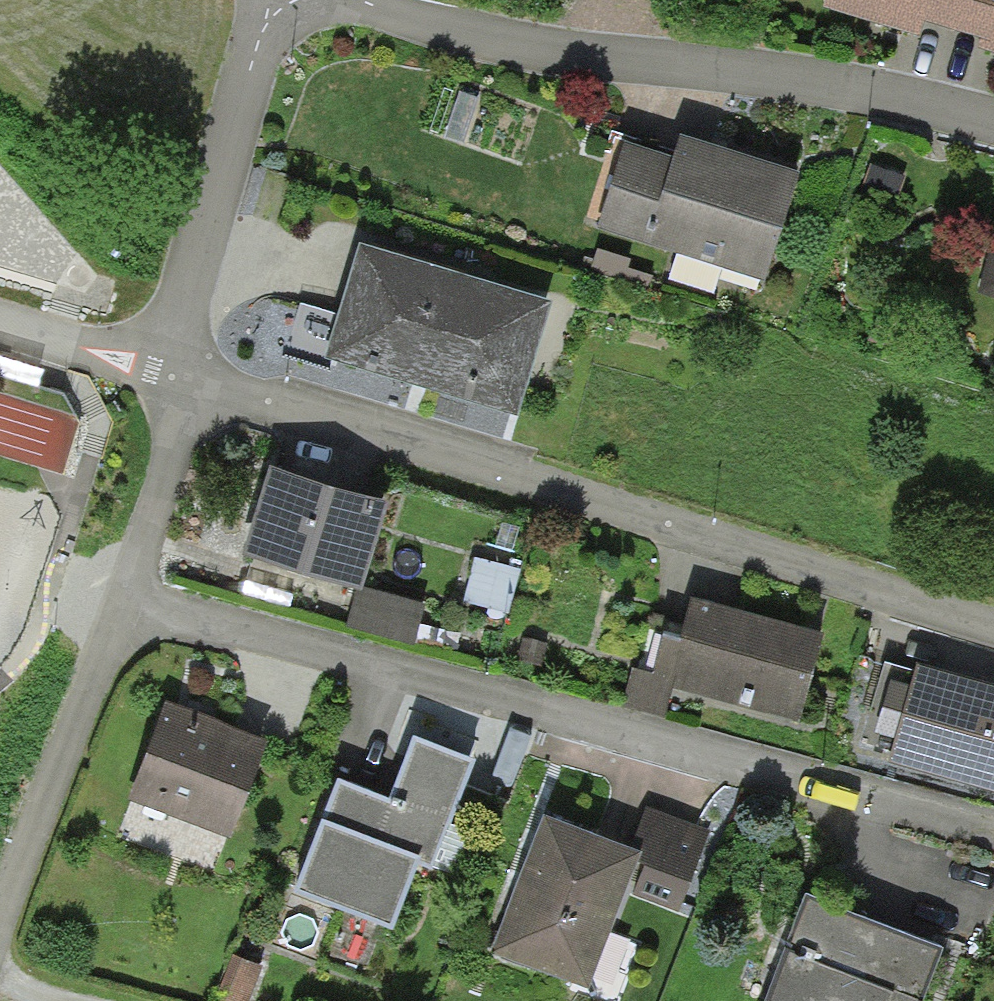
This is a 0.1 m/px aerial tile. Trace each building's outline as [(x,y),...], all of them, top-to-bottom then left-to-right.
[(823,9),(919,39),(924,22),(931,0),(826,0),(823,9)] [(924,22),(980,39),(993,0),(931,0),(924,22)] [(980,39),(977,48),(993,53),(993,0),(980,39)] [(597,229),(765,282),(799,175),(697,143),(680,137),(673,160),(624,145),(597,229)] [(552,305),(359,247),(324,361),(417,389),(518,419),(552,305)] [(342,492),(271,471),(244,561),(355,595),(361,597),(363,589),(388,506),(342,492)] [(521,571),(475,558),(463,602),(508,615),(521,571)] [(426,606),(363,589),(361,597),(355,595),(345,629),(415,647),(426,606)] [(822,637),(691,602),(685,624),(680,643),(663,638),(652,675),(632,670),(621,706),(665,719),(674,690),(799,724),(822,637)] [(917,669),(890,764),(993,794),(993,691),(976,686),(917,669)] [(216,721),(165,704),(128,801),(230,840),(269,745),(234,733),(221,725),(216,721)] [(474,763),(412,739),(388,802),(380,799),(336,781),(292,895),(392,934),(418,866),(432,871),(474,763)] [(643,868),(633,893),(677,911),(708,831),(646,807),(629,850),(642,855),(638,866),(643,868)] [(629,850),(544,817),(489,958),(587,996),(638,866),(642,855),(629,850)] [(804,902),(767,1000),(924,1000),(942,954),(804,902)]
